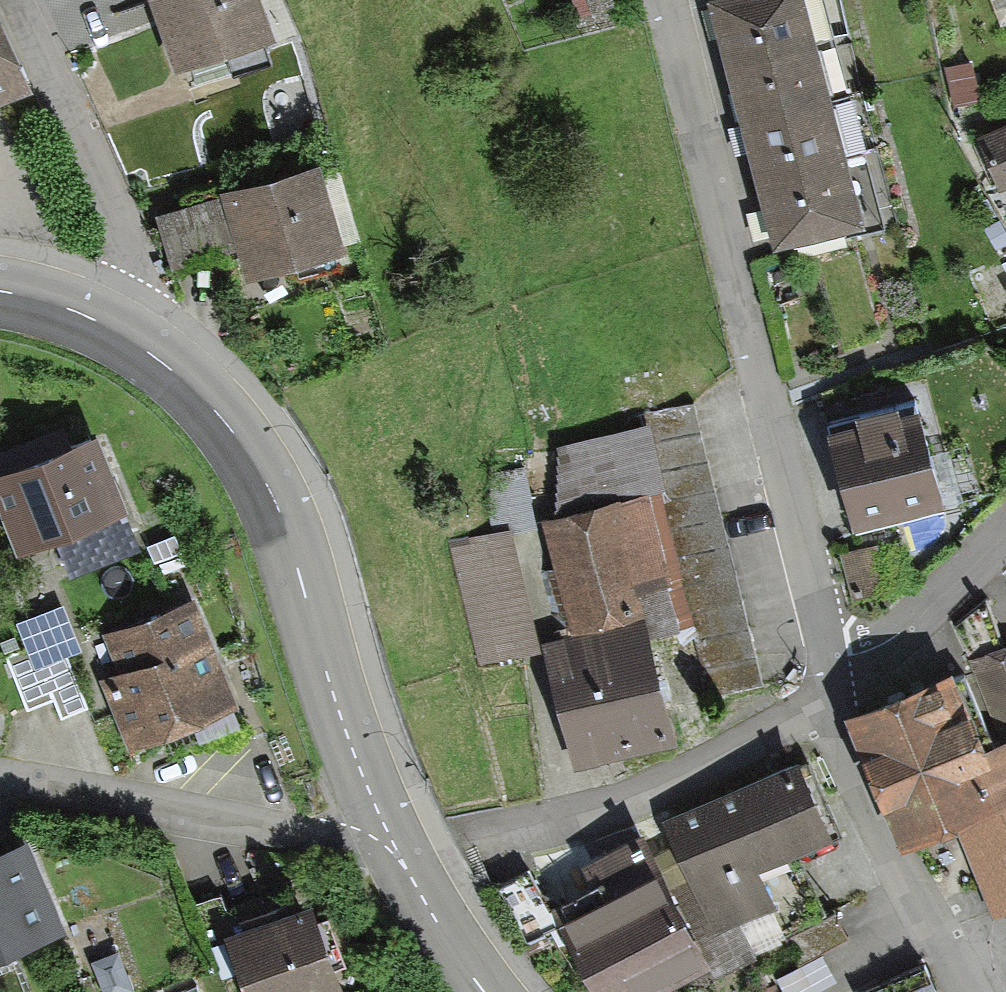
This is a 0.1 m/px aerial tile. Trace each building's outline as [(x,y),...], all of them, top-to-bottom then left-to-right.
[(37,71),(5,0),(0,0),(0,87),(37,71)] [(177,60),(225,44),(232,66),(273,52),(265,28),(277,24),(269,0),(156,0),(177,60)] [(834,87),(811,0),(710,0),(741,112),(834,87)] [(834,87),(872,227),(888,222),(829,0),(811,0),(834,87)] [(741,112),(775,237),(816,226),(820,241),(872,227),(834,87),(741,112)] [(978,129),(1001,185),(1005,182),(1005,117),(978,129)] [(338,240),(349,237),(321,150),(220,182),(222,189),(157,210),(173,263),(237,242),(247,271),(293,256),(298,270),(343,256),(338,240)] [(826,417),(856,526),(949,501),(919,392),(826,417)] [(721,695),(764,684),(693,400),(650,410),(652,418),(668,483),(702,619),(721,695)] [(100,424),(79,432),(73,417),(17,440),(23,456),(0,465),(0,498),(19,544),(55,530),(71,568),(141,540),(126,502),(131,500),(100,424)] [(559,442),(556,509),(540,513),(571,632),(650,611),(645,588),(672,581),(648,488),(668,483),(652,418),(559,442)] [(478,665),(542,647),(514,533),(540,526),(525,463),(492,472),(489,507),(494,528),(447,540),(478,665)] [(702,619),(668,483),(648,488),(672,581),(645,588),(650,611),(653,631),(702,619)] [(853,597),(890,587),(877,540),(841,550),(853,597)] [(129,743),(241,697),(197,588),(101,627),(117,666),(100,673),(129,743)] [(1004,640),(988,595),(958,623),(999,734),(1005,731),(1005,640),(1004,640)] [(62,716),(90,705),(68,653),(83,647),(64,601),(17,620),(28,645),(6,654),(28,709),(55,698),(62,716)] [(575,764),(680,736),(653,631),(650,611),(571,632),(542,637),(575,764)] [(901,841),(953,819),(994,917),(1005,912),(1005,731),(999,734),(988,738),(971,698),(968,699),(951,660),(844,706),(901,841)] [(801,849),(842,831),(802,749),(664,816),(705,919),(699,923),(724,970),(830,907),(801,849)] [(548,901),(528,865),(498,881),(529,941),(557,926),(564,938),(573,934),(602,991),(646,991),(668,980),(674,991),(682,991),(724,970),(699,923),(643,825),(584,858),(594,877),(548,901)] [(68,923),(29,830),(0,842),(0,951),(68,923)] [(223,928),(231,925),(220,891),(197,899),(212,942),(227,937),(223,928)] [(248,991),(318,991),(346,982),(313,894),(231,925),(223,928),(227,937),(248,991)] [(119,946),(92,957),(106,991),(118,991),(135,985),(119,946)] [(951,988),(944,991),(928,960),(863,990),(864,991),(952,991),(951,988)] [(198,982),(171,991),(202,991),(198,982)]
